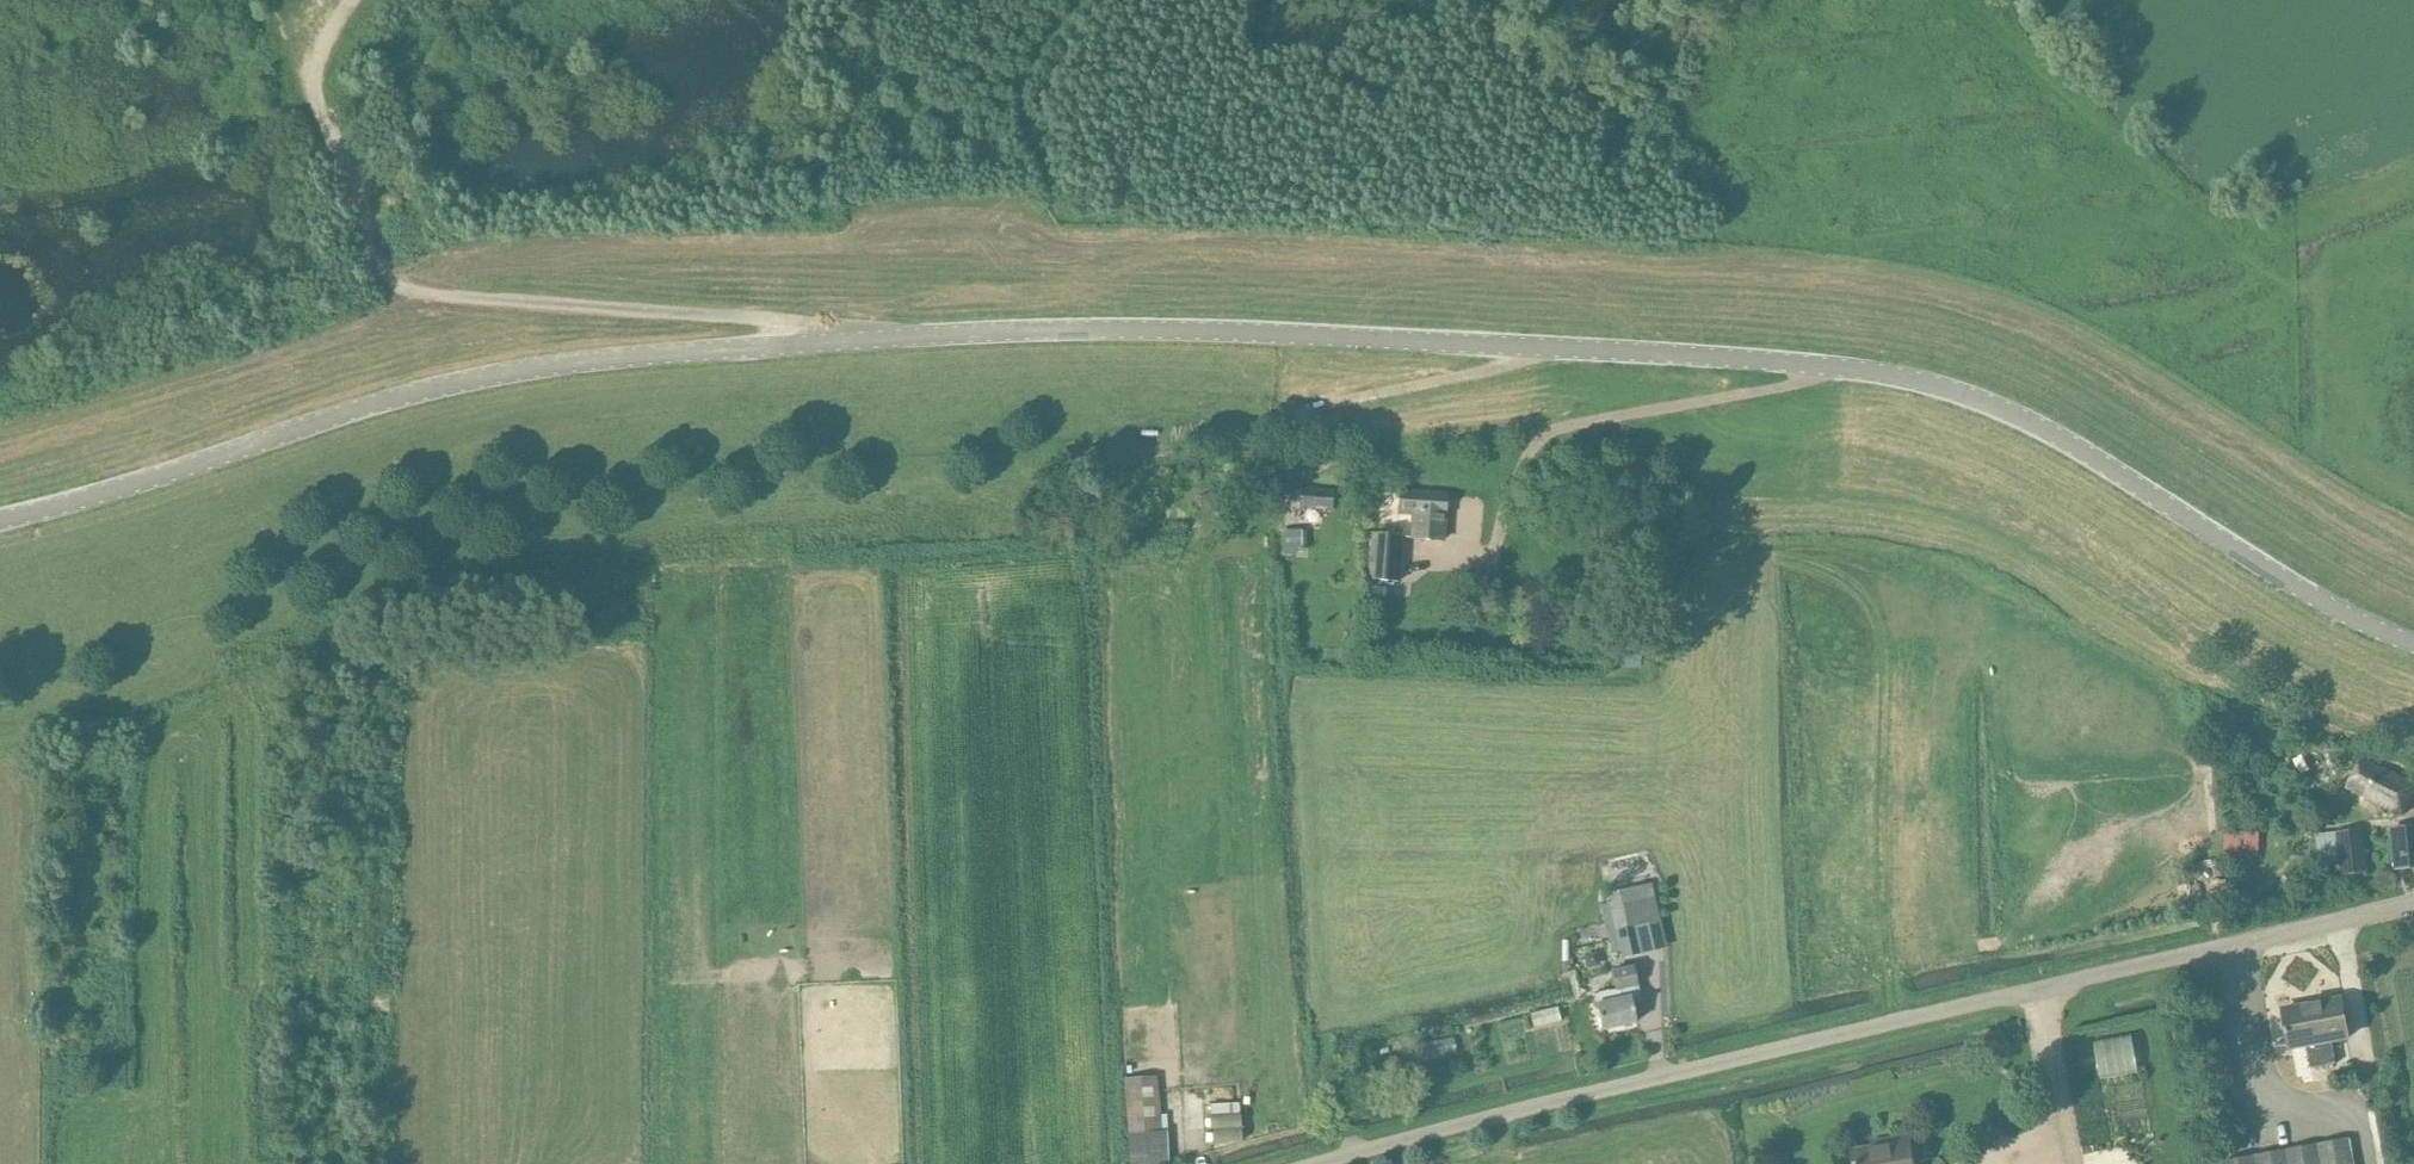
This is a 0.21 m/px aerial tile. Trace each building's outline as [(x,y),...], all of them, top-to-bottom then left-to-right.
[(1333,510),(1335,491),(1301,488),(1299,508),(1333,510)] [(1412,539),(1443,541),(1446,494),(1401,491),(1399,512),(1414,513),(1412,539)] [(1299,552),(1301,528),(1284,527),(1282,551),(1299,552)] [(1401,583),(1404,535),(1370,533),(1367,580),(1401,583)] [(2364,759),(2349,789),(2403,816),(2413,793),(2413,783),(2364,759)] [(2391,829),(2395,869),(2413,867),(2413,826),(2391,829)] [(2336,877),(2369,874),(2364,829),(2338,832),(2338,831),(2322,832),(2324,859),(2334,858),(2336,877)] [(2223,857),(2260,854),(2258,830),(2221,833),(2223,857)] [(1616,931),(1622,958),(1642,954),(1635,926),(1661,921),(1652,883),(1607,894),(1609,904),(1600,906),(1606,933),(1616,931)] [(1594,995),(1602,1031),(1637,1023),(1633,1004),(1642,1002),(1634,966),(1612,971),(1616,990),(1594,995)] [(2292,1048),(2306,1045),(2311,1069),(2337,1064),(2332,1040),(2347,1038),(2340,1001),(2285,1011),(2292,1048)] [(2091,1042),(2094,1076),(2134,1072),(2131,1039),(2091,1042)] [(1126,1093),(1130,1163),(1162,1163),(1160,1090),(1126,1093)] [(1910,1138),(1883,1142),(1884,1147),(1853,1152),(1855,1163),(1914,1163),(1910,1138)] [(2223,1161),(2223,1163),(2355,1163),(2351,1138),(2223,1161)]
